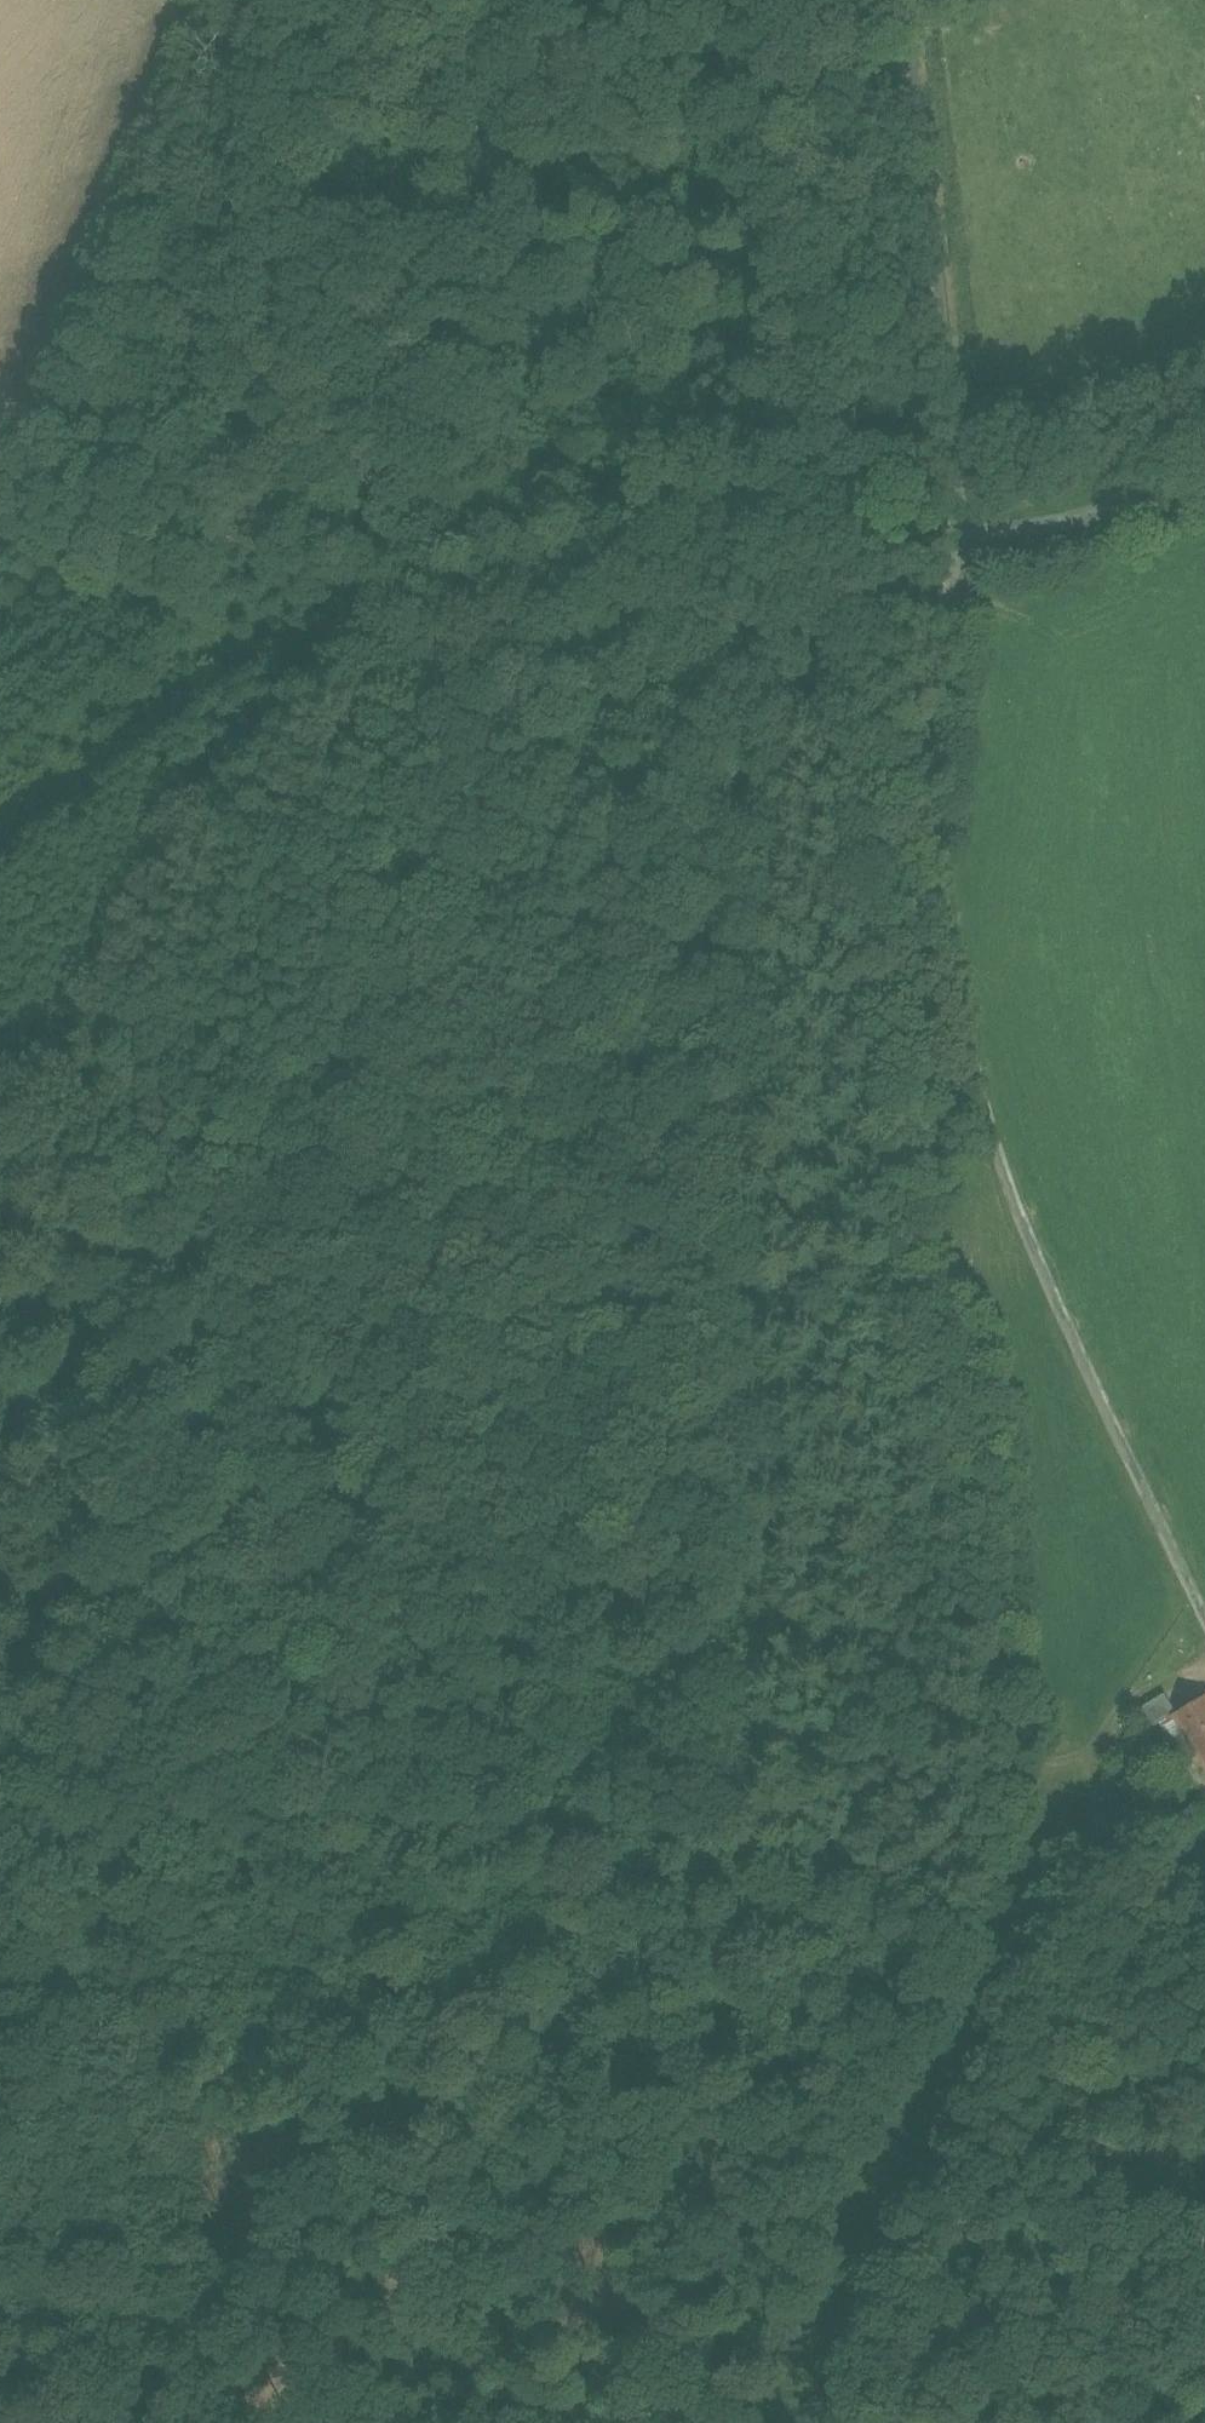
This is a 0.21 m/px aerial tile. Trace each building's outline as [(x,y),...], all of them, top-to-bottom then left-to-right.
[(1166,1703),(1204,1771),(1204,1680),(1166,1703)]
